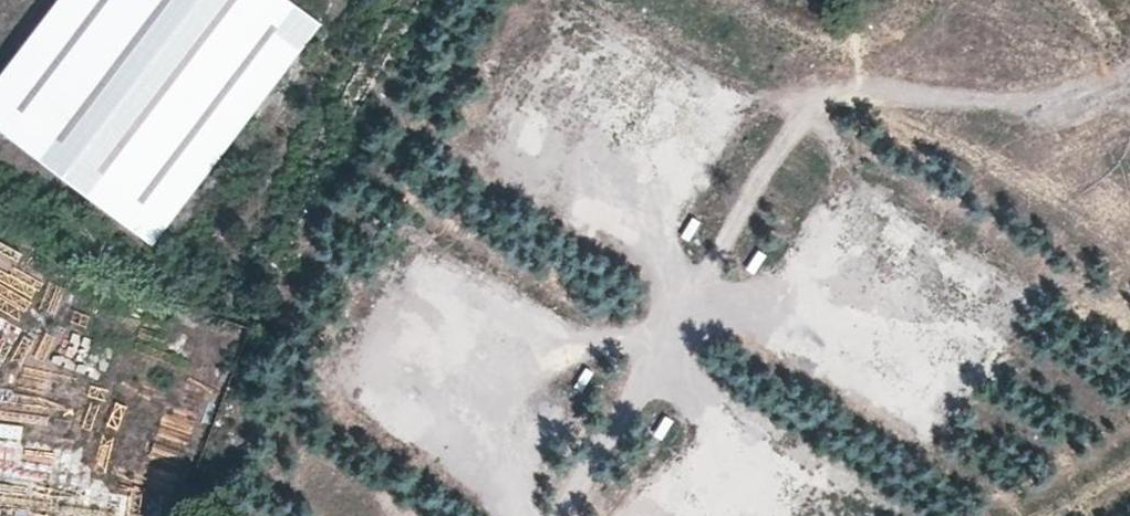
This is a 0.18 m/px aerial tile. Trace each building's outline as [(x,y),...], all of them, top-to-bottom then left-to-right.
[(0,76),(0,126),(153,242),(321,23),(292,0),(58,0),(0,76)]
